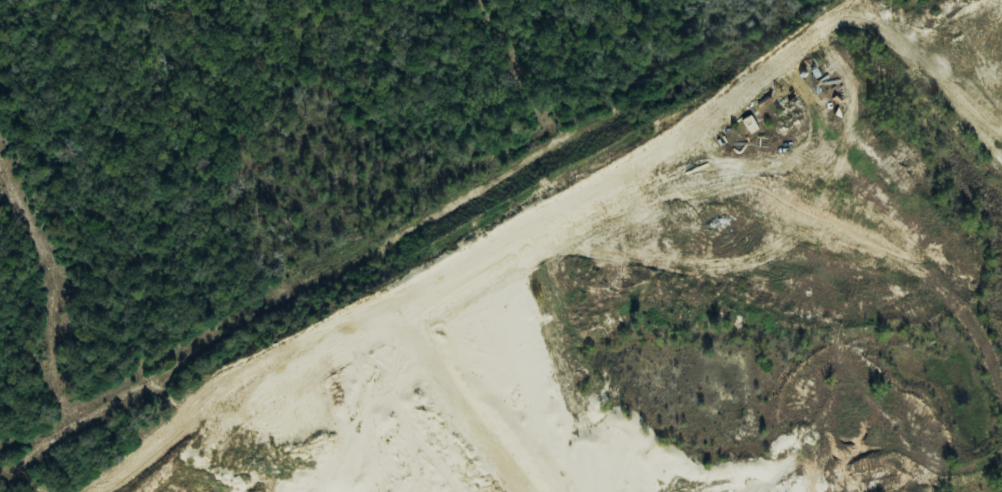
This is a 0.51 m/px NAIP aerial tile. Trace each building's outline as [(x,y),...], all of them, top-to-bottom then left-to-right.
[(746,120),(752,135),(762,130),(756,116),(746,120)]
